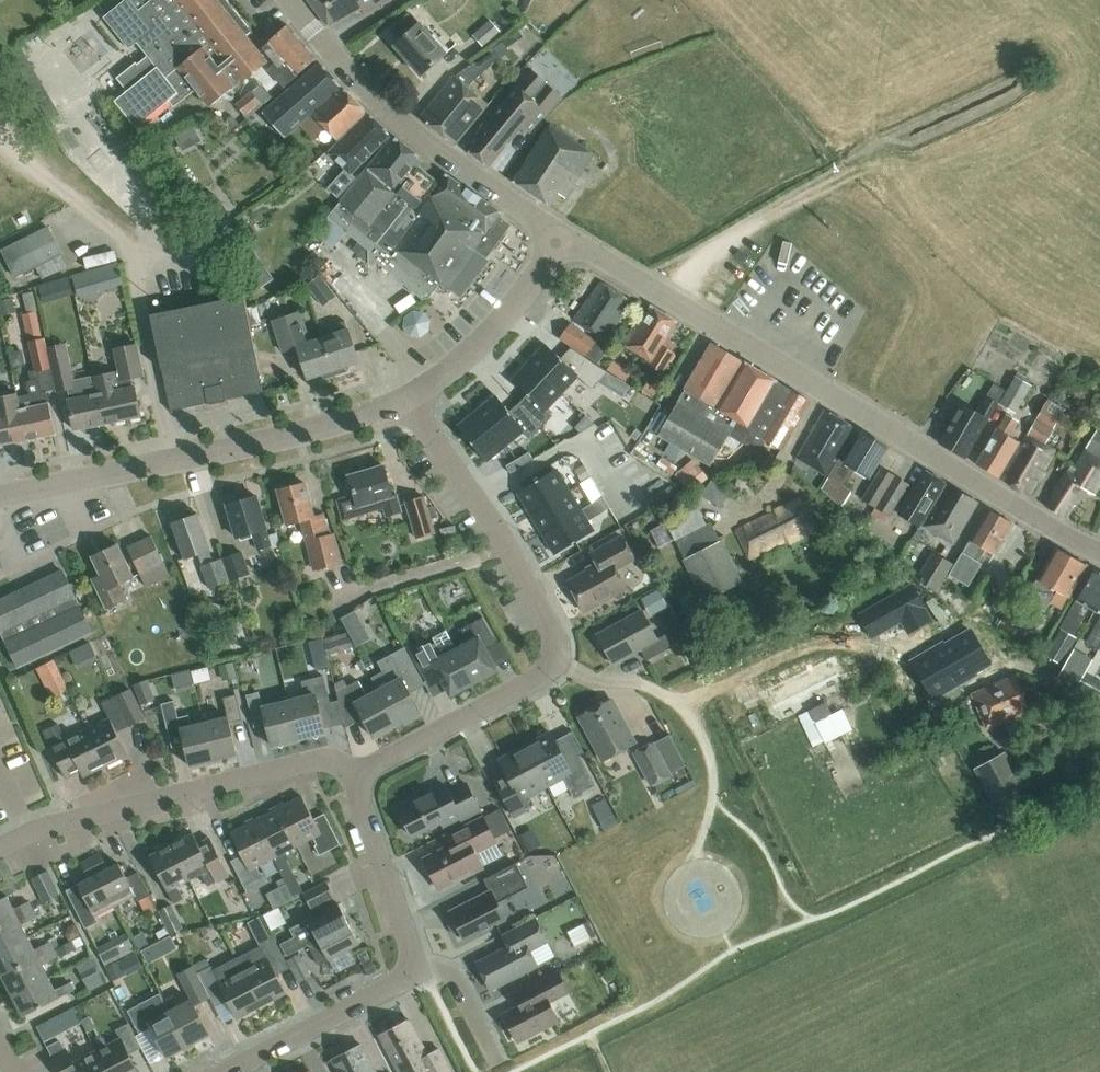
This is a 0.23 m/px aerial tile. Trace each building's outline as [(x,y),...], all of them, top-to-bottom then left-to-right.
[(196,87),(209,104),(265,59),(246,36),(253,30),(229,0),(123,0),(103,16),(129,47),(137,41),(148,54),(137,62),(135,60),(116,76),(126,88),(114,98),(135,125),(168,98),(174,105),(196,87)] [(391,0),(306,0),(327,28),(360,10),(363,15),(391,0)] [(419,76),(445,55),(410,13),(390,30),(400,42),(394,46),(419,76)] [(535,14),(519,37),(530,45),(546,22),(535,14)] [(481,46),(499,30),(488,18),(470,34),(481,46)] [(316,56),(288,23),(263,44),(276,58),(275,62),(269,67),(284,84),(316,56)] [(483,73),(482,72),(499,56),(489,48),(453,75),(455,76),(453,78),(419,117),(453,145),(486,104),(466,88),(483,73)] [(291,87),(262,113),(283,136),(312,111),(342,85),(320,60),(291,87)] [(500,61),(486,71),(494,83),(509,72),(500,61)] [(465,148),(487,167),(520,128),(527,133),(545,112),(557,95),(545,85),(529,70),(514,87),(515,88),(465,148)] [(366,111),(343,86),(301,123),(314,136),(325,126),(337,138),(366,111)] [(234,103),(244,114),(260,101),(250,89),(234,103)] [(330,152),(345,166),(326,187),(337,197),(356,176),(352,172),(390,133),(368,112),(330,152)] [(547,205),(555,192),(562,197),(591,154),(548,126),(512,182),(547,205)] [(367,250),(367,253),(425,182),(430,176),(416,165),(421,159),(393,136),(328,216),(367,250)] [(425,182),(367,253),(367,263),(377,262),(421,299),(427,298),(436,285),(442,289),(462,261),(475,270),(485,256),(474,247),(492,224),(503,232),(510,224),(499,215),(501,211),(447,174),(440,183),(430,176),(425,182)] [(61,252),(48,227),(2,250),(15,276),(61,252)] [(272,278),(249,244),(233,254),(257,288),(272,278)] [(81,289),(127,286),(126,257),(79,259),(81,289)] [(305,284),(321,306),(335,297),(319,274),(305,284)] [(574,318),(604,339),(631,299),(601,278),(574,318)] [(264,390),(244,293),(151,312),(171,408),(264,390)] [(652,305),(641,323),(637,320),(624,342),(652,359),(650,362),(663,370),(674,351),(662,343),(676,320),(652,305)] [(421,310),(411,308),(402,314),(401,325),(407,333),(417,335),(425,329),(427,318),(421,310)] [(30,392),(19,394),(28,438),(56,433),(50,402),(49,402),(47,389),(54,388),(45,345),(36,310),(23,313),(28,340),(34,369),(28,370),(30,379),(27,379),(30,392)] [(283,350),(298,345),(309,377),(335,369),(324,336),(310,340),(300,310),(273,319),(283,350)] [(333,324),(336,331),(324,336),(335,369),(359,360),(346,320),(333,324)] [(584,354),(595,340),(569,322),(559,336),(584,354)] [(76,428),(104,423),(94,374),(72,378),(65,341),(45,345),(54,388),(54,391),(68,388),(69,397),(76,428)] [(685,387),(657,434),(709,465),(737,419),(747,425),(741,435),(742,441),(746,443),(756,426),(758,422),(762,414),(771,419),(790,388),(781,382),(712,341),(685,387)] [(132,385),(131,385),(129,377),(141,374),(135,342),(112,347),(117,369),(94,374),(104,423),(139,415),(132,385)] [(545,343),(528,361),(561,392),(576,375),(590,388),(597,381),(606,371),(570,347),(560,357),(545,343)] [(528,361),(511,379),(526,393),(517,402),(540,426),(551,415),(545,409),(561,392),(528,361)] [(614,376),(607,387),(622,396),(629,385),(614,376)] [(1030,385),(1014,376),(999,403),(1014,412),(1030,385)] [(267,400),(279,397),(275,379),(262,382),(267,400)] [(942,441),(967,456),(1004,392),(993,386),(979,411),(964,402),(942,441)] [(756,426),(746,443),(753,448),(759,447),(764,437),(782,448),(810,400),(790,388),(771,419),(762,414),(758,422),(756,426)] [(28,438),(19,394),(18,392),(0,396),(0,444),(28,438)] [(495,394),(476,410),(504,445),(522,430),(527,437),(540,426),(517,402),(508,410),(495,394)] [(1055,429),(1052,427),(1065,408),(1046,398),(1035,417),(1038,418),(1003,478),(1030,493),(1057,448),(1047,442),(1055,429)] [(476,410),(457,425),(485,460),(504,445),(476,410)] [(856,427),(827,410),(798,456),(827,474),(856,427)] [(1001,475),(1020,441),(1011,435),(1019,421),(1006,414),(979,463),(1001,475)] [(585,415),(574,427),(579,432),(593,423),(585,415)] [(888,447),(864,432),(845,462),(841,459),(829,477),(844,486),(855,468),(870,477),(888,447)] [(1088,488),(1095,492),(1099,484),(1099,457),(1087,449),(1077,467),(1073,464),(1058,487),(1047,505),(1066,517),(1075,501),(1079,503),(1088,488)] [(516,457),(521,465),(532,458),(528,451),(516,457)] [(516,457),(505,464),(510,472),(521,465),(516,457)] [(691,458),(673,473),(689,492),(707,476),(691,458)] [(386,515),(401,510),(396,493),(392,494),(383,464),(348,474),(354,493),(337,498),(342,517),(383,506),(386,515)] [(522,487),(516,491),(520,496),(529,512),(568,489),(555,468),(522,487)] [(882,469),(864,498),(874,505),(874,507),(870,513),(871,514),(884,522),(889,514),(890,514),(894,507),(894,506),(908,484),(894,476),(882,469)] [(945,482),(924,470),(899,512),(919,525),(945,482)] [(729,493),(710,479),(700,493),(719,507),(729,493)] [(286,523),(301,519),(313,568),(340,561),(333,534),(328,535),(323,512),(313,515),(305,481),(277,488),(286,523)] [(674,484),(660,493),(664,501),(679,492),(674,484)] [(923,525),(954,543),(978,502),(948,484),(923,525)] [(568,489),(529,512),(541,532),(580,509),(568,489)] [(271,545),(266,528),(267,527),(257,494),(227,503),(237,536),(253,531),(258,548),(271,545)] [(406,500),(417,536),(435,531),(424,495),(406,500)] [(602,496),(594,500),(601,512),(609,507),(602,496)] [(814,524),(801,498),(736,530),(749,556),(814,524)] [(989,507),(958,558),(948,574),(967,585),(980,562),(977,560),(985,547),(995,553),(1013,522),(989,507)] [(580,509),(541,532),(554,553),(593,530),(580,509)] [(207,582),(220,577),(221,582),(230,579),(222,557),(214,559),(214,560),(212,561),(208,549),(210,548),(198,513),(172,522),(184,557),(199,552),(203,564),(201,564),(207,582)] [(711,521),(676,539),(705,598),(741,580),(711,521)] [(443,538),(458,534),(455,523),(440,527),(443,538)] [(127,546),(146,585),(169,574),(151,534),(127,546)] [(585,610),(627,587),(617,568),(635,558),(623,535),(592,551),(598,563),(568,580),(585,610)] [(105,607),(115,603),(127,597),(119,582),(133,576),(117,543),(92,555),(100,573),(91,577),(105,607)] [(1088,563),(1057,545),(1036,582),(1038,584),(1029,599),(1032,600),(1025,613),(1037,619),(1043,608),(1046,609),(1052,598),(1064,604),(1069,596),(1070,596),(1088,563)] [(242,550),(222,557),(230,579),(250,572),(242,550)] [(931,550),(918,573),(921,576),(920,578),(935,593),(951,564),(931,550)] [(8,638),(5,639),(17,665),(92,630),(80,605),(77,606),(72,597),(75,596),(62,569),(0,598),(0,630),(3,629),(8,638)] [(1094,608),(1099,598),(1099,572),(1095,569),(1062,626),(1074,633),(1084,617),(1079,614),(1085,603),(1094,608)] [(980,570),(968,591),(987,602),(995,588),(989,585),(993,577),(980,570)] [(901,621),(907,631),(930,618),(910,584),(859,613),(872,636),(877,633),(901,621)] [(338,617),(346,632),(362,624),(353,608),(338,617)] [(598,633),(614,662),(641,648),(647,659),(674,644),(667,632),(658,637),(642,609),(598,633)] [(1020,620),(1005,611),(997,624),(1013,633),(1020,620)] [(253,612),(236,613),(237,630),(254,629),(253,612)] [(1099,647),(1099,646),(1099,614),(1085,639),(1099,647)] [(469,641),(457,648),(456,648),(474,681),(497,669),(486,649),(498,642),(483,616),(462,627),(469,641)] [(1001,661),(977,626),(917,663),(938,701),(1001,661)] [(1059,627),(1044,654),(1060,663),(1075,636),(1059,627)] [(326,654),(352,646),(348,636),(323,644),(326,654)] [(440,674),(451,694),(474,681),(456,648),(457,648),(454,643),(440,650),(436,642),(414,653),(429,680),(440,674)] [(420,710),(410,692),(426,684),(405,646),(378,660),(390,683),(379,689),(397,723),(420,710)] [(76,669),(97,659),(91,647),(71,657),(76,669)] [(319,667),(328,665),(325,653),(317,655),(319,667)] [(834,653),(762,689),(773,710),(844,675),(834,653)] [(1057,676),(1075,686),(1087,664),(1069,654),(1057,676)] [(214,655),(178,666),(182,681),(218,670),(214,655)] [(67,689),(52,658),(37,665),(43,677),(41,678),(50,697),(67,689)] [(1090,695),(1096,698),(1097,695),(1099,690),(1099,681),(1083,672),(1075,687),(1090,695)] [(304,695),(289,699),(299,737),(325,730),(319,703),(330,700),(324,674),(311,677),(301,678),(304,695)] [(1030,710),(1016,675),(973,692),(988,728),(1030,710)] [(134,682),(142,703),(155,698),(147,678),(134,682)] [(359,679),(337,690),(346,726),(364,716),(374,735),(397,723),(379,689),(368,695),(359,679)] [(117,730),(145,716),(130,687),(100,702),(108,717),(88,727),(106,763),(128,752),(117,730)] [(273,744),(299,737),(289,699),(263,706),(259,690),(247,693),(253,719),(266,716),(273,744)] [(228,716),(204,721),(213,759),(237,753),(230,722),(242,719),(236,693),(223,696),(228,716)] [(172,746),(184,743),(189,764),(213,759),(204,721),(190,724),(187,714),(179,716),(175,698),(161,701),(168,735),(169,735),(172,746)] [(613,698),(580,715),(604,759),(636,741),(613,698)] [(824,701),(809,709),(799,714),(808,729),(816,724),(825,740),(840,733),(824,701)] [(43,730),(51,746),(60,765),(75,758),(83,775),(106,763),(88,727),(65,739),(57,723),(43,730)] [(567,761),(551,731),(527,744),(548,784),(564,776),(574,795),(596,783),(580,754),(567,761)] [(636,751),(652,782),(670,773),(653,742),(636,751)] [(512,783),(501,789),(514,814),(535,803),(530,794),(548,784),(527,744),(499,759),(512,783)] [(977,767),(989,789),(1017,774),(1004,752),(977,767)] [(996,800),(1023,785),(1017,774),(989,789),(996,800)] [(398,807),(413,835),(442,820),(446,828),(481,810),(467,782),(449,791),(445,783),(398,807)] [(302,793),(278,806),(298,844),(314,835),(318,842),(316,843),(321,853),(341,842),(325,811),(314,817),(302,793)] [(613,793),(599,798),(604,812),(618,807),(613,793)] [(303,890),(292,867),(288,858),(285,860),(281,853),(298,844),(278,806),(255,818),(274,856),(294,894),(303,890)] [(425,859),(439,886),(482,864),(476,851),(496,840),(484,815),(445,835),(451,846),(425,859)] [(258,865),(274,856),(255,818),(231,830),(243,853),(231,859),(247,890),(268,879),(263,870),(261,871),(258,865)] [(195,831),(173,842),(190,876),(203,870),(209,883),(230,872),(216,844),(204,850),(195,831)] [(172,902),(182,897),(176,885),(178,884),(178,882),(190,876),(173,842),(151,853),(169,888),(166,889),(172,902)] [(100,852),(92,856),(115,904),(135,894),(146,914),(156,908),(148,894),(151,893),(139,869),(127,875),(120,862),(108,867),(100,852)] [(95,914),(115,904),(92,856),(81,861),(89,877),(78,883),(85,897),(74,902),(86,926),(98,920),(95,914)] [(450,924),(455,933),(459,934),(462,933),(465,938),(506,917),(498,902),(529,886),(517,861),(484,878),(490,889),(450,910),(455,918),(451,920),(450,924)] [(59,892),(47,868),(34,876),(45,899),(59,892)] [(336,894),(328,879),(304,891),(312,907),(336,894)] [(33,907),(29,899),(14,907),(8,894),(0,898),(0,924),(33,907)] [(267,905),(277,922),(295,912),(285,895),(267,905)] [(309,943),(350,922),(339,901),(289,927),(294,936),(281,943),(287,954),(309,943)] [(158,909),(169,932),(170,933),(183,927),(171,903),(158,909)] [(29,935),(22,923),(37,915),(33,907),(0,924),(0,949),(29,935)] [(579,938),(597,931),(589,914),(572,921),(579,938)] [(520,938),(477,961),(492,989),(538,965),(531,950),(548,941),(535,916),(514,927),(520,938)] [(328,957),(328,958),(360,942),(350,922),(309,943),(319,962),(328,957)] [(105,962),(134,948),(126,932),(97,946),(105,962)] [(261,944),(238,956),(245,969),(263,1004),(287,992),(274,966),(287,959),(288,959),(287,958),(274,933),(259,940),(261,944)] [(29,935),(0,949),(0,970),(2,973),(58,945),(54,936),(48,938),(49,940),(35,947),(29,935)] [(2,973),(12,994),(49,975),(43,963),(57,956),(53,948),(59,945),(58,945),(2,973)] [(299,951),(287,958),(288,959),(287,959),(299,982),(312,975),(299,951)] [(206,956),(193,962),(194,963),(198,972),(210,994),(212,999),(225,992),(238,1017),(263,1004),(245,969),(238,956),(214,968),(213,964),(210,966),(206,956)] [(376,969),(370,957),(361,961),(367,973),(376,969)] [(106,965),(113,978),(114,979),(124,974),(116,959),(106,965)] [(191,998),(170,1008),(189,1043),(210,1032),(194,1002),(207,996),(210,994),(198,972),(194,963),(192,964),(177,972),(191,998)] [(533,983),(539,995),(504,1013),(518,1040),(559,1019),(550,1001),(569,990),(559,970),(533,983)] [(55,987),(49,975),(12,994),(22,1014),(74,988),(69,980),(55,987)] [(136,1004),(128,1008),(139,1031),(151,1024),(167,1054),(189,1043),(170,1008),(167,1010),(158,991),(136,1003),(136,1004)] [(440,1048),(428,1054),(409,1018),(380,1033),(401,1071),(420,1071),(426,1069),(427,1071),(453,1071),(440,1048)] [(97,1050),(108,1071),(140,1071),(130,1052),(143,1046),(130,1021),(117,1028),(122,1037),(97,1050)] [(340,1071),(377,1071),(362,1043),(333,1057),(340,1071)] [(52,1055),(61,1071),(108,1071),(97,1050),(73,1062),(66,1048),(52,1055)]
